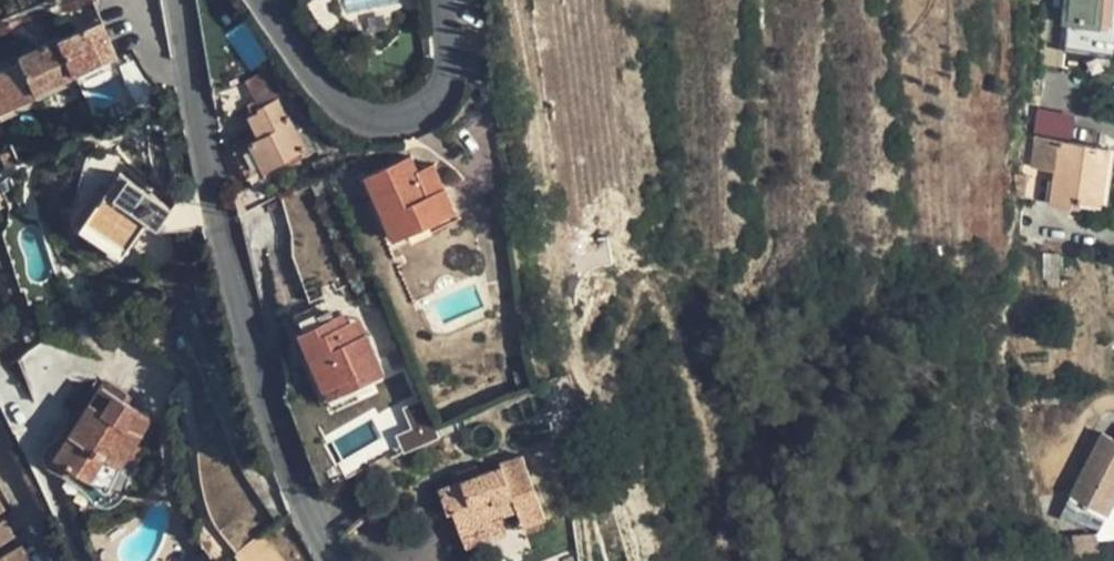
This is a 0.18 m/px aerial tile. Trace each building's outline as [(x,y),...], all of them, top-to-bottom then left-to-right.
[(1061,50),(1113,55),(1113,0),(1066,0),(1061,50)] [(102,20),(57,39),(73,75),(117,57),(102,20)] [(35,92),(73,75),(57,39),(21,55),(23,60),(35,92)] [(261,58),(242,69),(255,94),(275,82),(261,58)] [(35,92),(23,60),(0,70),(0,114),(36,98),(35,92)] [(246,180),(306,151),(287,116),(284,117),(275,99),(256,109),(257,113),(249,118),(259,138),(232,152),(246,180)] [(1040,137),(1071,142),(1074,120),(1044,115),(1040,137)] [(1071,142),(1040,137),(1032,199),(1071,205),(1073,198),(1081,199),(1100,201),(1108,147),(1071,142)] [(1113,151),(1113,148),(1108,147),(1100,201),(1107,202),(1113,151)] [(16,164),(10,151),(0,155),(0,157),(5,169),(16,164)] [(455,212),(438,173),(422,181),(417,169),(410,154),(365,176),(394,240),(407,234),(411,241),(431,232),(429,224),(455,212)] [(433,162),(417,169),(422,181),(438,173),(433,162)] [(171,209),(119,173),(111,184),(79,229),(121,257),(146,223),(155,229),(171,209)] [(1080,206),(1081,199),(1073,198),(1071,205),(1080,206)] [(326,301),(293,316),(308,351),(324,387),(336,383),(339,392),(384,371),(367,334),(355,339),(347,323),(338,327),(326,301)] [(106,487),(148,424),(150,421),(126,405),(130,398),(105,382),(58,455),(106,487)] [(1078,492),(1109,508),(1113,500),(1113,423),(1078,492)] [(480,473),(461,480),(438,489),(446,512),(452,510),(464,543),(506,527),(502,515),(515,510),(521,527),(545,518),(522,455),(501,462),(502,465),(480,473)] [(458,470),(461,480),(480,473),(477,463),(458,470)] [(12,535),(3,519),(0,521),(0,542),(12,535)] [(234,554),(236,556),(264,534),(234,554)] [(236,556),(239,560),(283,560),(264,534),(236,556)] [(18,545),(0,556),(0,560),(27,560),(18,545)]
